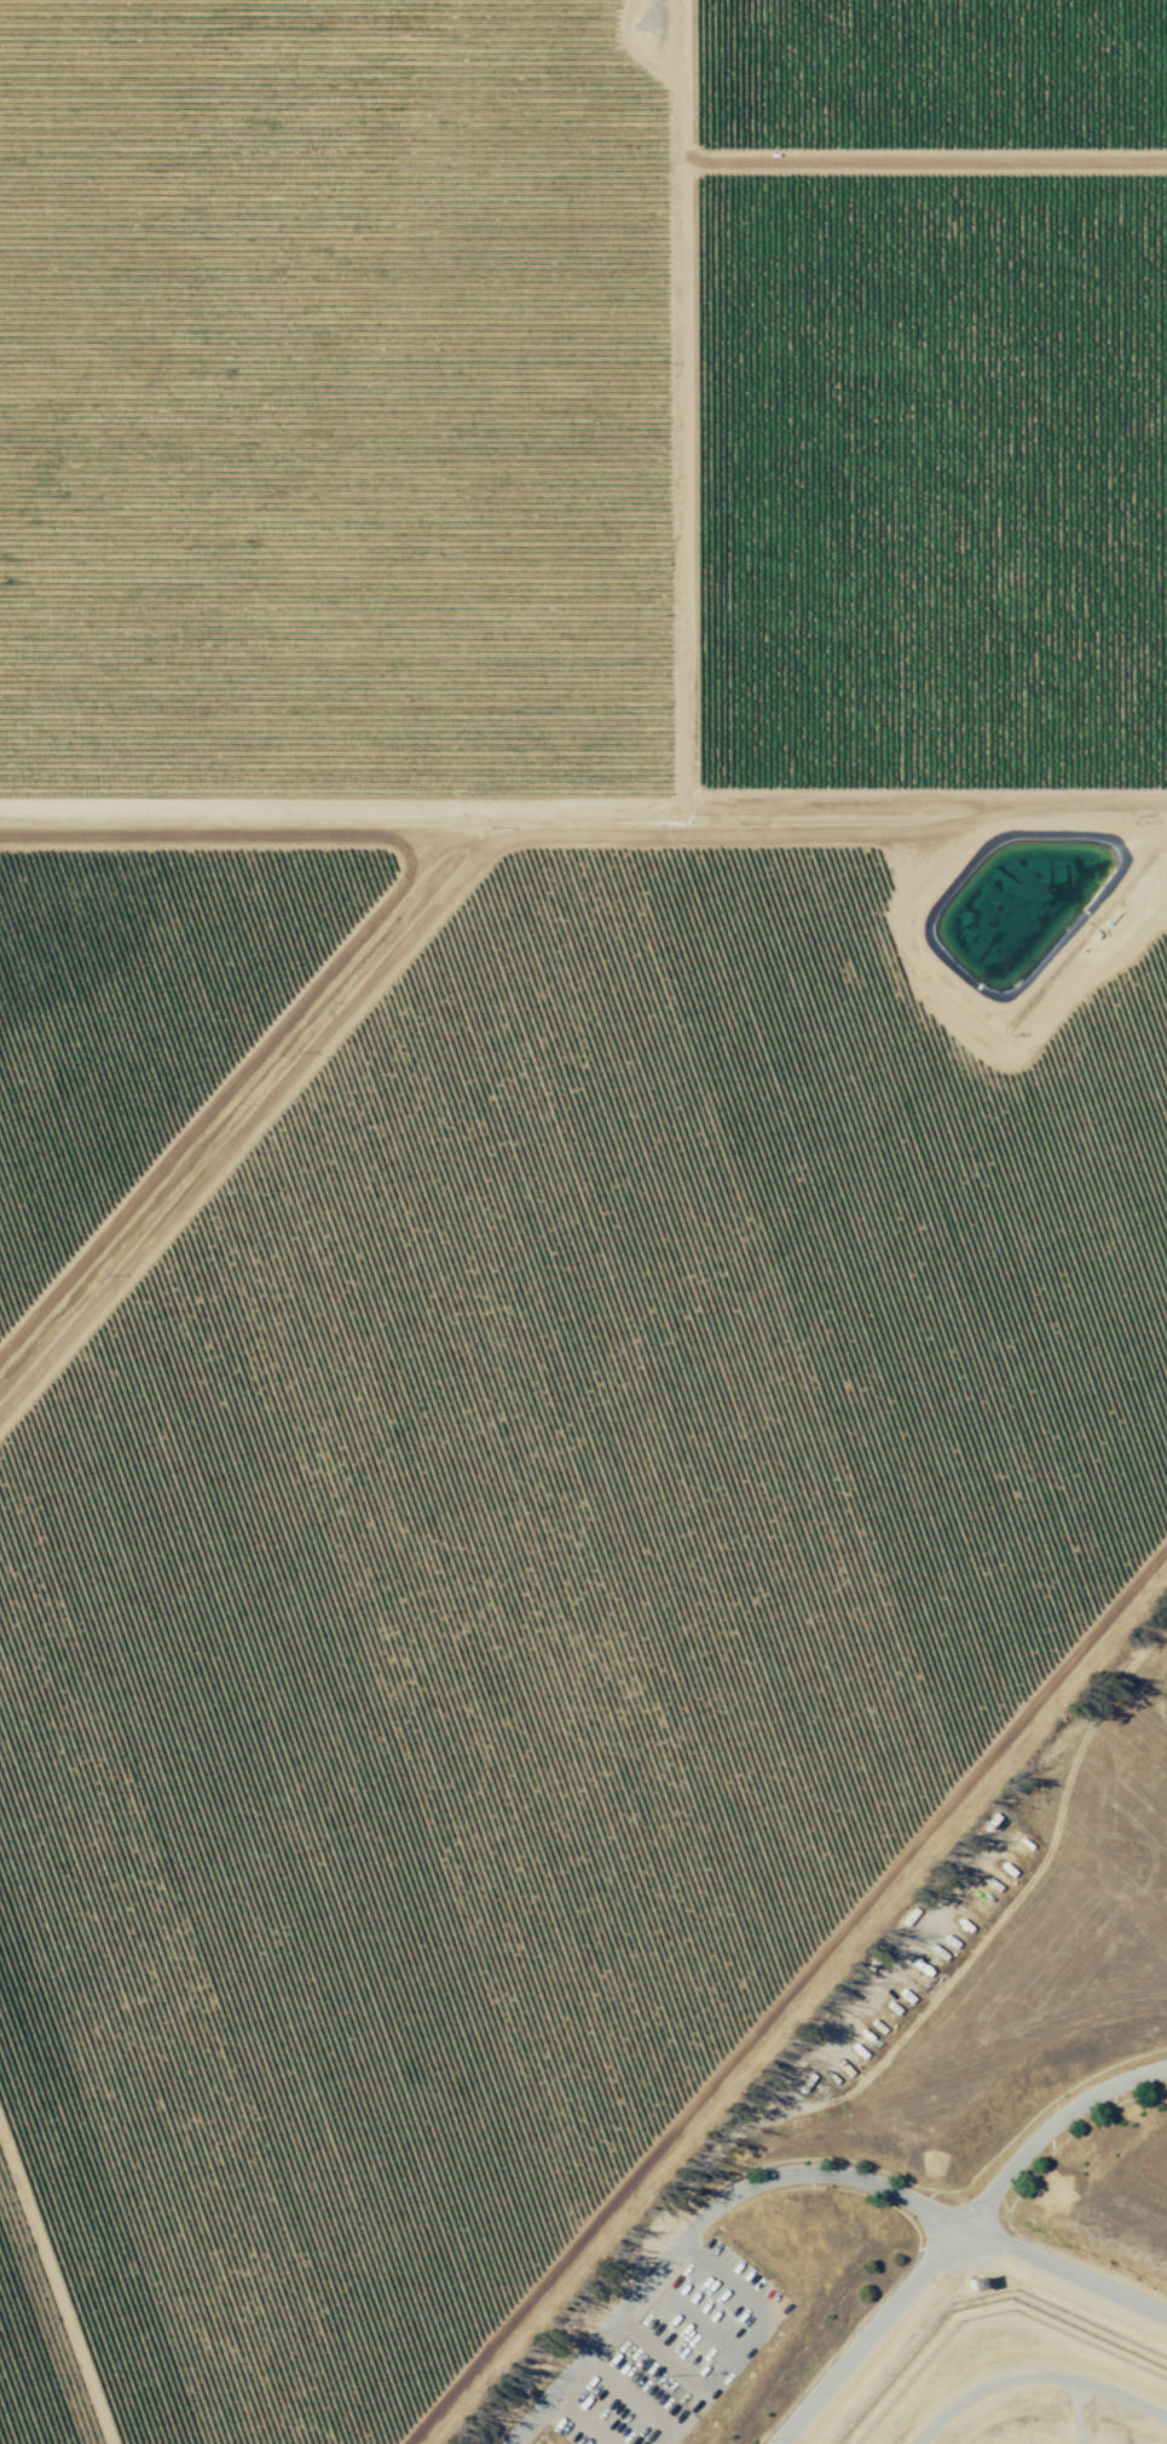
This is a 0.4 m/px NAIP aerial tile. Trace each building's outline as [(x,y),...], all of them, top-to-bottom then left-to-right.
[(978,2287),(967,2290),(964,2278),(976,2276),(978,2287)]
